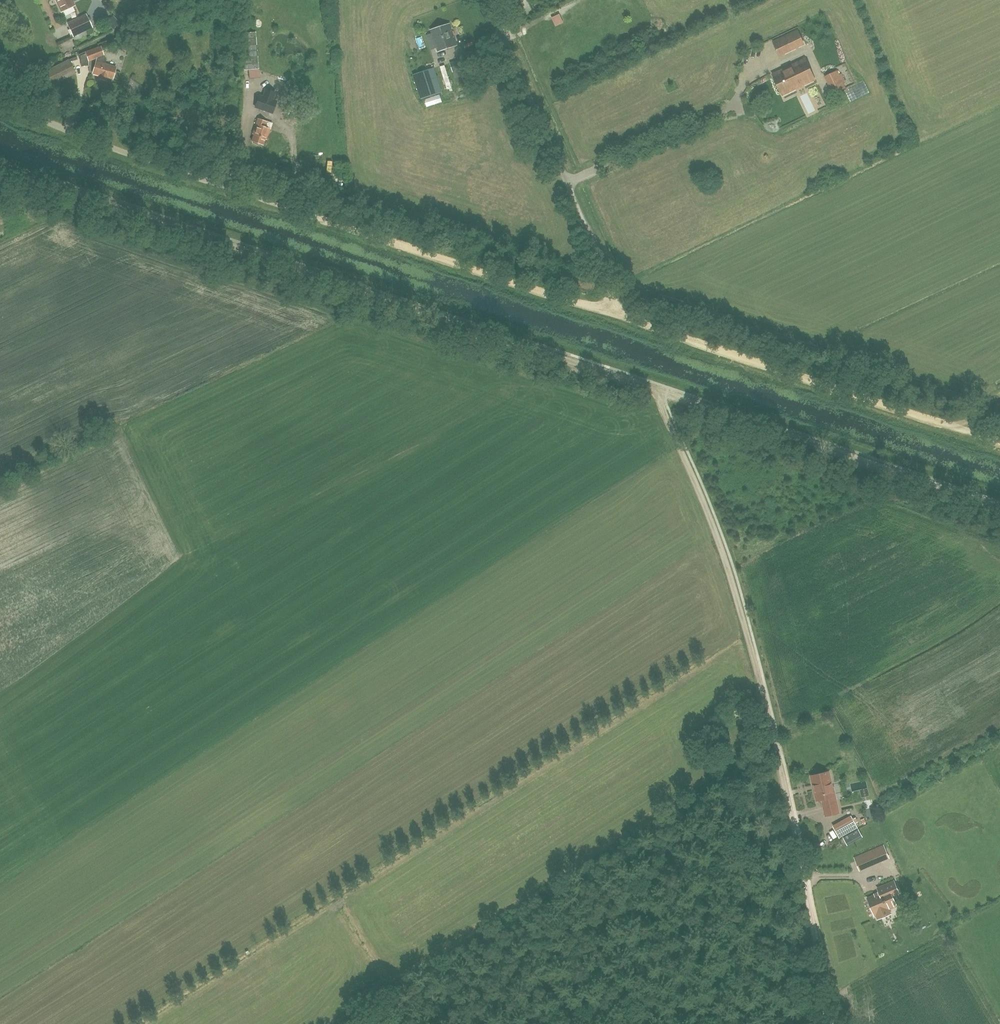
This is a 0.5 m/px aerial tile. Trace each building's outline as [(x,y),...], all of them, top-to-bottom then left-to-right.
[(62,12),(74,6),(71,0),(57,0),(62,12)] [(74,36),(84,31),(93,27),(87,15),(68,24),(74,36)] [(558,27),(566,24),(563,15),(554,18),(558,27)] [(110,22),(115,29),(122,24),(117,17),(110,22)] [(431,50),(437,48),(438,52),(457,45),(450,24),(431,30),(432,33),(426,35),(431,50)] [(779,56),(789,51),(804,44),(797,30),(773,42),(779,56)] [(60,44),(63,50),(75,45),(73,38),(60,44)] [(113,80),(117,66),(105,63),(106,60),(101,46),(85,51),(88,62),(96,59),(92,75),(99,77),(98,79),(107,81),(108,79),(113,80)] [(468,57),(450,63),(453,71),(471,65),(468,57)] [(48,87),(76,73),(69,59),(41,73),(48,87)] [(773,74),(783,95),(815,80),(805,59),(773,74)] [(19,60),(15,67),(23,72),(28,64),(19,60)] [(442,92),(434,68),(412,75),(420,99),(442,92)] [(833,94),(837,93),(846,88),(837,70),(825,76),(833,94)] [(263,96),(259,95),(255,106),(272,112),(276,101),(272,100),(275,92),(266,89),(263,96)] [(262,119),(253,141),(266,147),(275,124),(262,119)] [(722,728),(717,720),(706,727),(711,735),(722,728)] [(812,776),(817,800),(822,799),(826,816),(839,813),(835,796),(829,772),(812,776)] [(858,828),(853,819),(835,829),(840,838),(858,828)] [(884,846),(872,851),(877,863),(889,858),(884,846)] [(896,906),(892,896),(899,893),(894,882),(878,889),(880,893),(868,898),(875,915),(876,914),(878,919),(890,913),(888,909),(896,906)]
